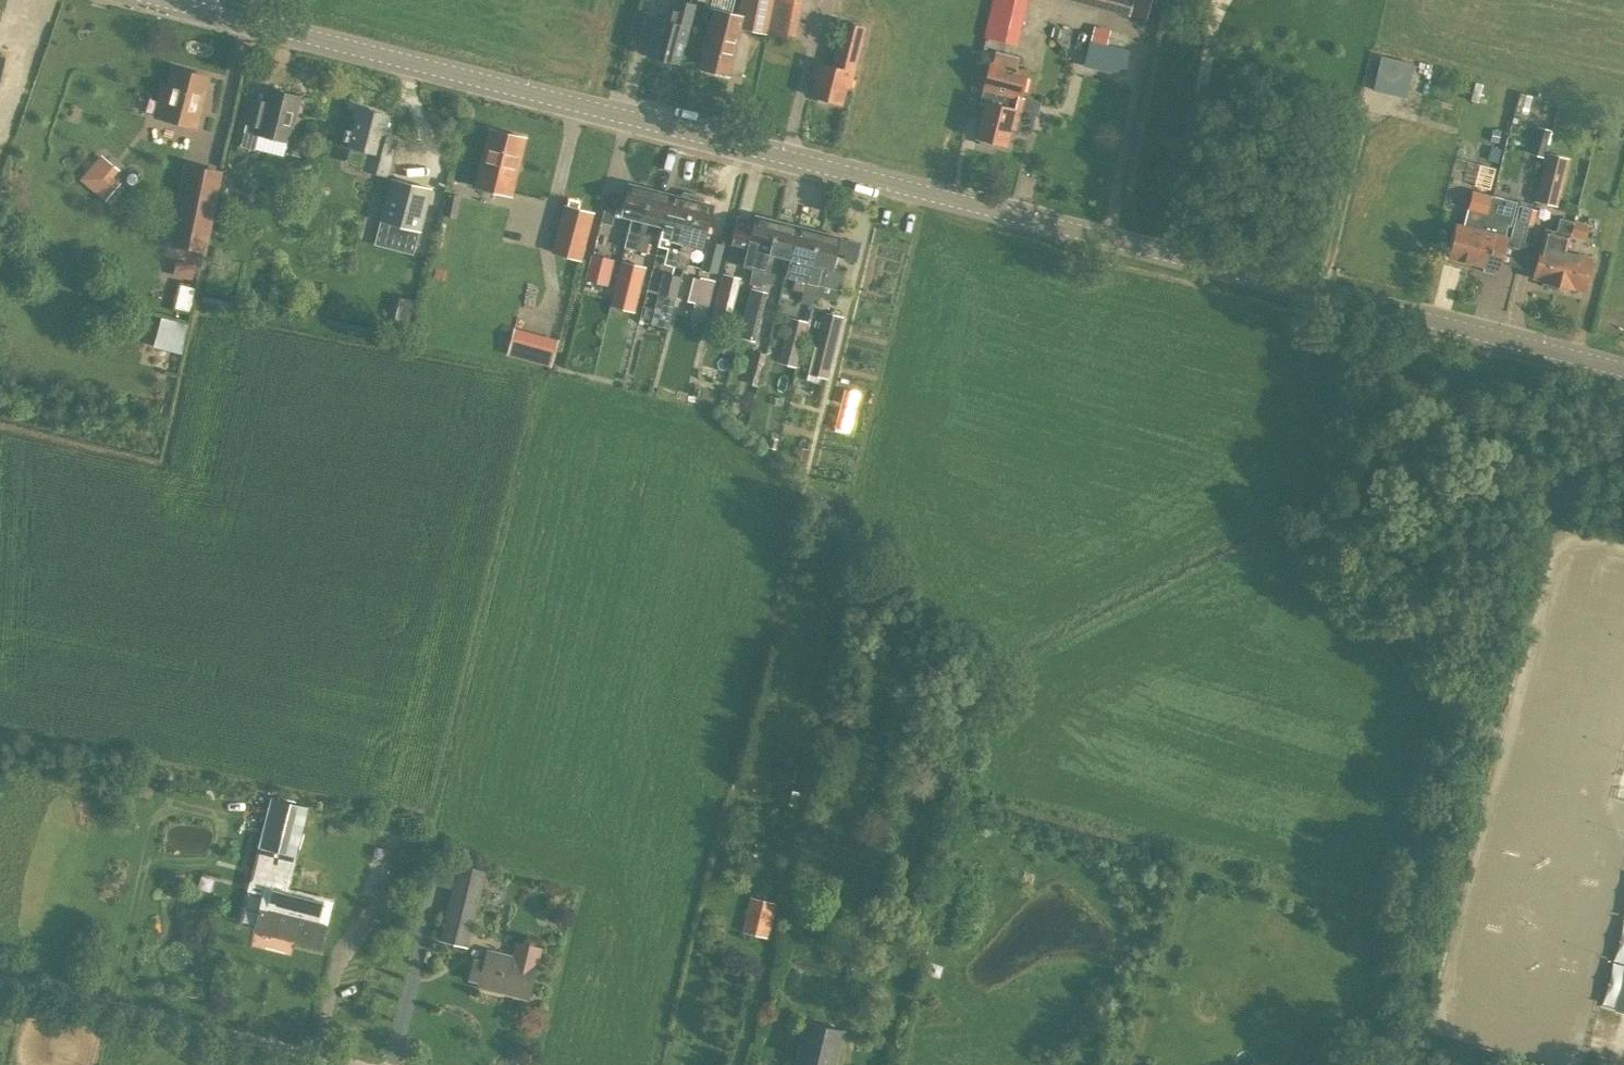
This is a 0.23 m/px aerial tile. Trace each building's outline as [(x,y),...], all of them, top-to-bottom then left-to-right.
[(668,22),(657,19),(647,55),(677,63),(682,45),(684,46),(696,4),(683,0),(674,0),(668,22)] [(738,9),(755,12),(758,0),(740,0),(738,9)] [(984,37),(1018,45),(1028,0),(993,0),(984,37)] [(1101,8),(1100,10),(1129,17),(1133,0),(1071,0),(1101,8)] [(710,21),(699,69),(729,76),(740,29),(740,28),(743,15),(737,14),(713,8),(710,21)] [(818,79),(814,96),(841,103),(845,87),(849,88),(864,28),(844,23),(833,66),(818,62),(814,78),(818,79)] [(1095,25),(1091,39),(1108,43),(1111,29),(1095,25)] [(989,62),(983,89),(999,92),(997,100),(1003,101),(1005,90),(1021,93),(1027,70),(1015,68),(1018,57),(995,52),(993,62),(989,62)] [(2,92),(11,58),(0,55),(0,91),(2,92)] [(1413,63),(1380,55),(1372,89),(1405,97),(1413,63)] [(165,87),(156,117),(194,128),(208,77),(175,68),(170,88),(165,87)] [(1021,97),(1021,93),(1005,90),(1003,101),(997,100),(999,92),(983,89),(980,103),(985,104),(976,138),(1006,145),(1010,127),(1013,128),(1013,129),(1030,133),(1034,114),(1025,112),(1028,99),(1021,97)] [(243,137),(256,140),(258,134),(288,141),(299,97),(269,90),(260,127),(246,124),(243,137)] [(384,134),(388,116),(359,108),(349,146),(367,151),(362,170),(388,177),(398,138),(384,134)] [(1551,129),(1536,126),(1529,153),(1543,157),(1551,129)] [(476,188),(510,196),(524,138),(491,129),(476,188)] [(111,201),(126,184),(120,178),(128,169),(109,152),(86,177),(111,201)] [(1547,152),(1535,200),(1557,206),(1569,157),(1547,152)] [(169,245),(206,252),(223,170),(184,162),(170,231),(172,232),(169,245)] [(1489,189),(1495,166),(1479,162),(1473,184),(1489,189)] [(390,177),(379,220),(380,221),(374,244),(413,254),(419,231),(421,231),(432,188),(390,177)] [(623,246),(634,249),(649,189),(628,184),(620,215),(631,218),(623,246)] [(653,224),(662,226),(670,195),(649,189),(634,249),(646,252),(653,224)] [(1486,213),(1486,211),(1490,195),(1490,194),(1472,189),(1467,208),(1486,213)] [(677,196),(670,195),(662,226),(672,229),(664,264),(675,267),(692,196),(683,194),(677,196)] [(703,249),(714,205),(706,204),(702,197),(693,195),(675,267),(687,270),(692,246),(703,249)] [(564,204),(551,252),(582,260),(594,211),(564,204)] [(1510,238),(1524,241),(1532,208),(1518,205),(1510,238)] [(760,286),(761,281),(776,221),(755,216),(753,222),(736,218),(729,246),(743,250),(746,250),(742,265),(753,268),(749,283),(760,286)] [(1448,258),(1473,265),(1485,218),(1475,216),(1472,228),(1455,224),(1448,258)] [(1485,218),(1473,265),(1483,267),(1484,271),(1494,274),(1497,271),(1498,271),(1507,237),(1492,233),(1495,220),(1485,218)] [(1556,289),(1557,285),(1566,251),(1569,236),(1573,221),(1560,218),(1556,231),(1544,228),(1531,279),(1543,281),(1542,286),(1556,289)] [(777,267),(785,269),(796,226),(776,221),(761,281),(773,284),(777,267)] [(1573,221),(1569,236),(1570,236),(1583,239),(1587,224),(1573,221)] [(800,301),(801,302),(818,232),(796,226),(785,269),(787,270),(785,276),(795,279),(793,289),(803,292),(800,301)] [(818,232),(801,302),(812,304),(814,295),(835,300),(843,270),(832,267),(840,237),(818,232)] [(700,269),(717,273),(724,244),(707,240),(700,269)] [(588,251),(583,277),(606,282),(611,256),(588,251)] [(1566,251),(1557,285),(1583,291),(1591,257),(1566,251)] [(616,282),(644,290),(646,281),(638,279),(641,265),(622,260),(616,282)] [(183,263),(181,273),(200,277),(202,267),(183,263)] [(654,304),(672,309),(681,276),(663,271),(654,304)] [(740,277),(723,273),(712,318),(728,322),(740,277)] [(700,276),(700,278),(693,276),(691,287),(685,285),(679,305),(687,307),(689,300),(709,306),(715,280),(700,276)] [(767,292),(751,287),(738,337),(754,341),(767,292)] [(813,366),(830,370),(843,316),(826,312),(813,366)] [(168,315),(163,346),(190,350),(195,319),(168,315)] [(792,352),(789,364),(797,366),(801,352),(800,352),(807,321),(789,316),(781,349),(792,352)] [(524,326),(515,353),(560,366),(568,339),(524,326)] [(254,931),(282,938),(320,948),(329,911),(332,900),(287,889),(286,889),(307,807),(271,799),(250,882),(265,886),(263,895),(255,925),(254,931)] [(487,871),(458,864),(439,941),(468,948),(487,871)] [(777,902),(750,895),(742,931),(769,937),(777,902)] [(527,999),(536,963),(540,948),(516,941),(512,957),(487,951),(485,962),(474,959),(469,980),(479,982),(506,989),(505,993),(527,999)] [(805,1023),(795,1064),(835,1064),(843,1032),(805,1023)]
